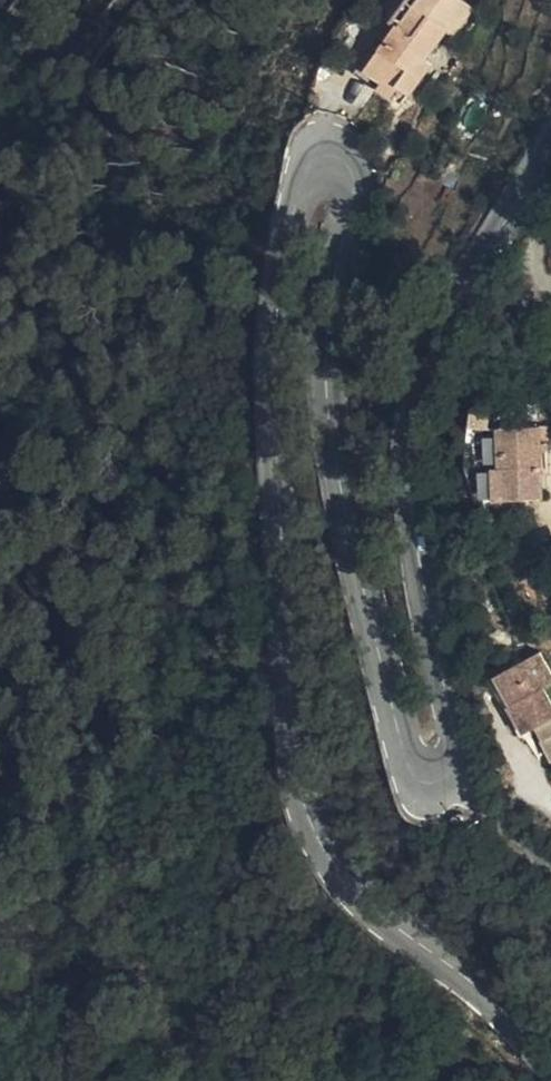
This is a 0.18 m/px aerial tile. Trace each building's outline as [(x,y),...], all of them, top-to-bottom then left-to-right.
[(408,88),(431,56),(423,51),(442,23),(449,27),(466,3),(462,0),(396,0),(386,14),(392,19),(362,65),(378,77),(383,71),(408,88)] [(396,103),(408,88),(383,71),(378,77),(371,86),(396,103)] [(509,438),(518,436),(523,471),(550,468),(550,392),(503,400),(509,438)] [(518,436),(509,438),(500,440),(505,473),(523,471),(518,436)] [(550,663),(550,645),(544,634),(528,644),(531,650),(547,663),(550,663)] [(547,663),(531,650),(528,644),(502,658),(522,691),(518,694),(529,716),(544,709),(550,722),(550,663),(547,663)]
